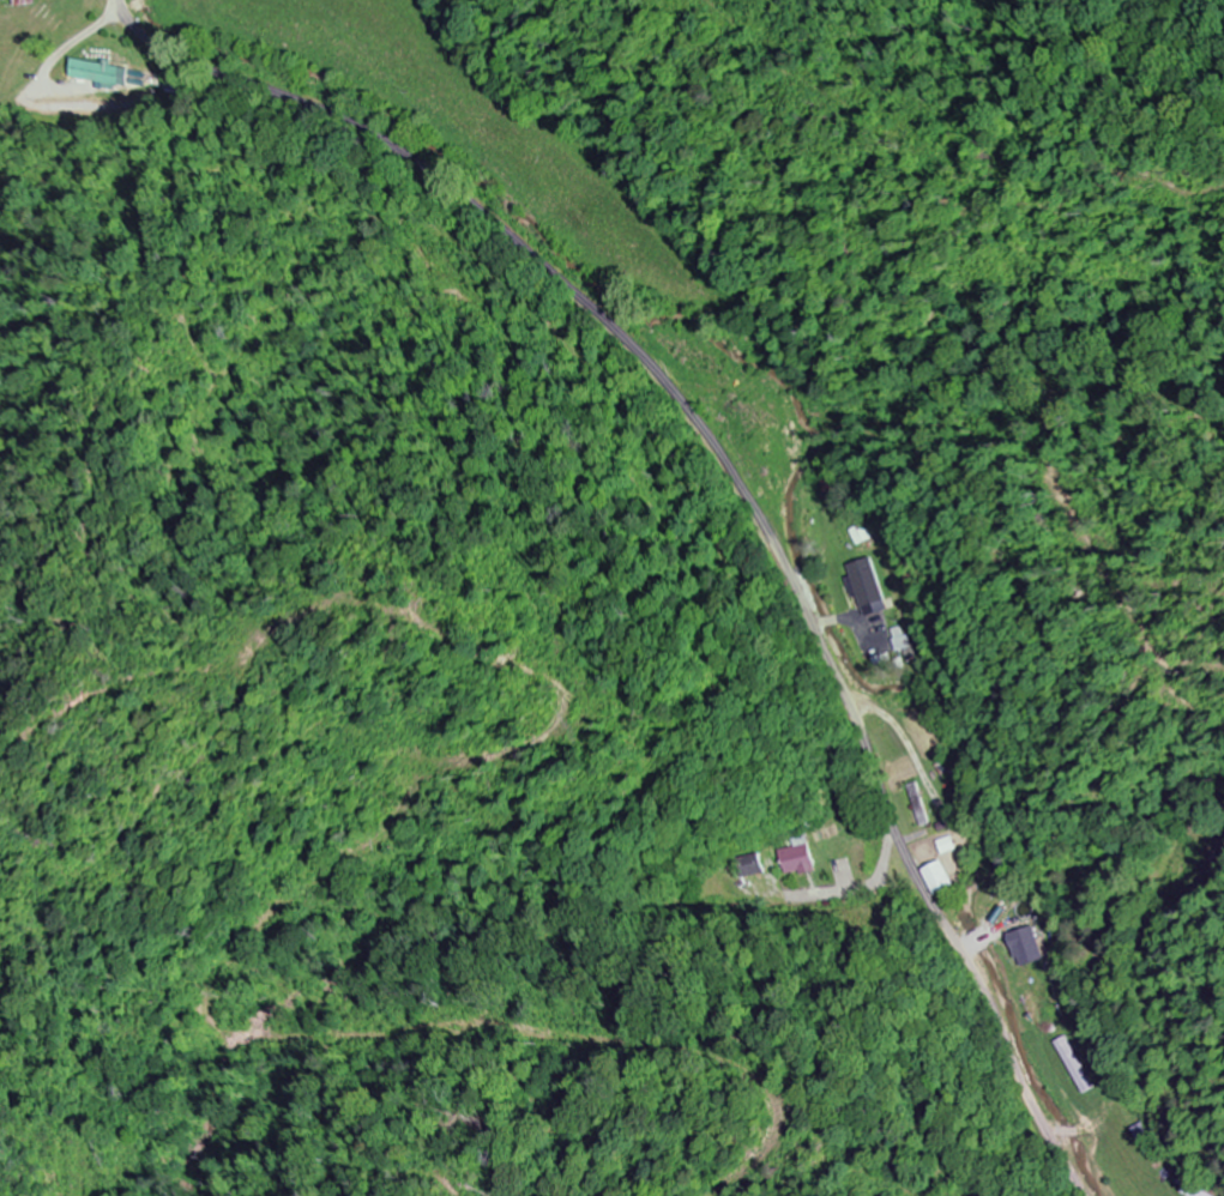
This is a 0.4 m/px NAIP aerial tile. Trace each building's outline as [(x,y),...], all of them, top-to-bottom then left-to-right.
[(102,64),(71,58),(67,77),(93,81),(92,84),(123,90),(125,78),(137,80),(139,70),(102,64)] [(849,564),(853,577),(849,578),(854,599),(861,597),(867,617),(884,613),(882,603),(885,602),(874,557),(849,564)] [(784,875),(798,871),(800,875),(817,871),(808,837),(793,840),(794,847),(777,851),(784,875)] [(734,879),(765,871),(760,853),(738,859),(740,868),(732,870),(734,879)] [(936,896),(958,887),(947,860),(925,869),(936,896)] [(1011,933),(1020,965),(1047,958),(1038,925),(1011,933)]
